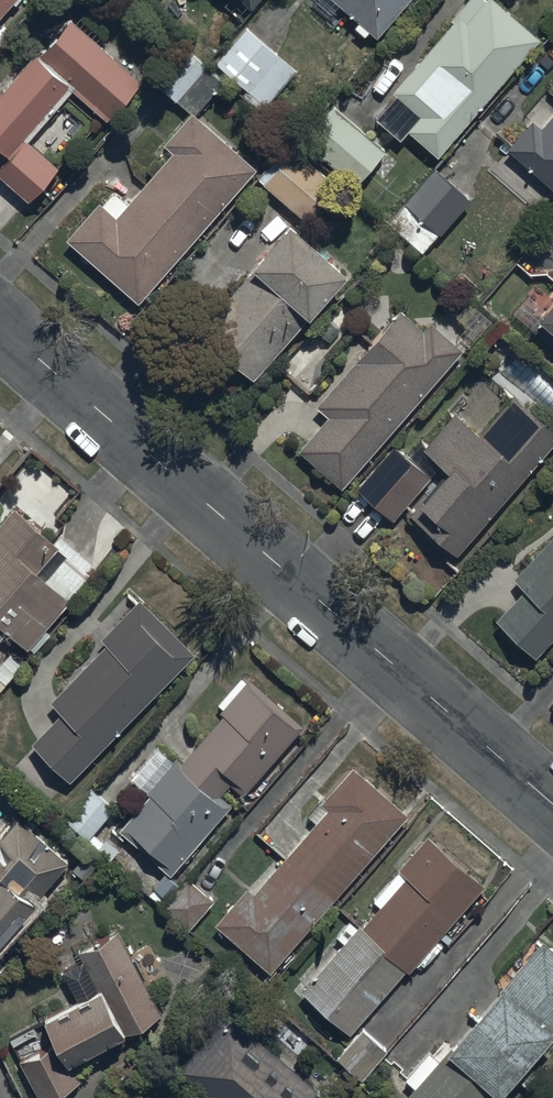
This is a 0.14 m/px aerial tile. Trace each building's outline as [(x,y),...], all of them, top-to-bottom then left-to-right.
[(13,0),(0,0),(0,15),(13,0)] [(260,0),(239,0),(251,11),(260,0)] [(359,21),(355,26),(364,34),(369,30),(376,36),(409,0),(336,0),(359,21)] [(436,153),(540,36),(499,0),(460,0),(448,14),(452,18),(391,87),(396,92),(376,114),(400,135),(407,127),(436,153)] [(7,155),(0,163),(0,174),(27,199),(57,167),(27,138),(74,89),(106,119),(142,80),(73,16),(36,56),(33,52),(0,87),(0,148),(7,155)] [(295,70),(245,26),(213,62),(245,90),(241,94),(259,110),(295,70)] [(181,42),(152,78),(196,113),(225,77),(181,42)] [(549,91),(527,115),(532,120),(508,147),(552,188),(552,95),(549,91)] [(385,150),(333,107),(303,143),(355,186),(385,150)] [(190,112),(163,143),(165,145),(156,155),(163,162),(127,203),(114,192),(102,205),(98,202),(67,238),(139,302),(255,169),(190,112)] [(349,198),(295,148),(262,184),(316,234),(349,198)] [(469,197),(434,167),(385,224),(421,254),(469,197)] [(350,273),(291,221),(252,265),(253,266),(197,330),(254,381),(350,273)] [(528,327),(552,349),(552,300),(528,327)] [(462,350),(428,321),(422,328),(399,308),(315,406),(327,417),(298,451),(342,489),(462,350)] [(454,411),(422,449),(447,469),(409,514),(457,554),(552,440),(552,427),(514,394),(481,432),(454,411)] [(430,478),(394,445),(355,488),(392,521),(430,478)] [(13,505),(0,521),(0,632),(2,630),(28,652),(72,599),(39,572),(62,544),(13,505)] [(514,576),(526,588),(495,619),(535,658),(552,639),(552,535),(514,576)] [(32,742),(34,744),(72,780),(193,653),(138,600),(100,639),(105,644),(50,702),(61,712),(32,742)] [(243,794),(303,724),(249,676),(244,681),(241,678),(218,705),(222,709),(219,712),(222,714),(179,764),(157,745),(129,778),(151,796),(121,830),(171,874),(230,805),(219,795),(230,783),(243,794)] [(271,972),(407,813),(351,764),(308,815),(315,821),(255,892),(248,887),(215,925),(271,972)] [(113,809),(90,787),(65,816),(88,837),(113,809)] [(34,834),(42,826),(29,815),(22,823),(16,818),(0,836),(0,939),(69,861),(34,834)] [(485,885),(427,835),(399,868),(400,870),(375,899),(382,904),(362,927),(359,924),(356,927),(348,920),(336,934),(344,941),(302,990),(351,1032),(405,969),(410,973),(485,885)] [(213,899),(187,877),(163,905),(189,927),(213,899)] [(116,930),(56,962),(76,1000),(43,1018),(55,1040),(19,1059),(40,1097),(46,1097),(80,1080),(70,1062),(160,1014),(116,930)] [(541,939),(449,1047),(444,1042),(433,1054),(428,1049),(403,1079),(415,1089),(407,1097),(495,1097),(552,1030),(552,950),(541,939)] [(227,1011),(177,1070),(204,1094),(201,1097),(313,1097),(320,1090),(227,1011)] [(387,1049),(362,1027),(336,1058),(361,1079),(387,1049)]
